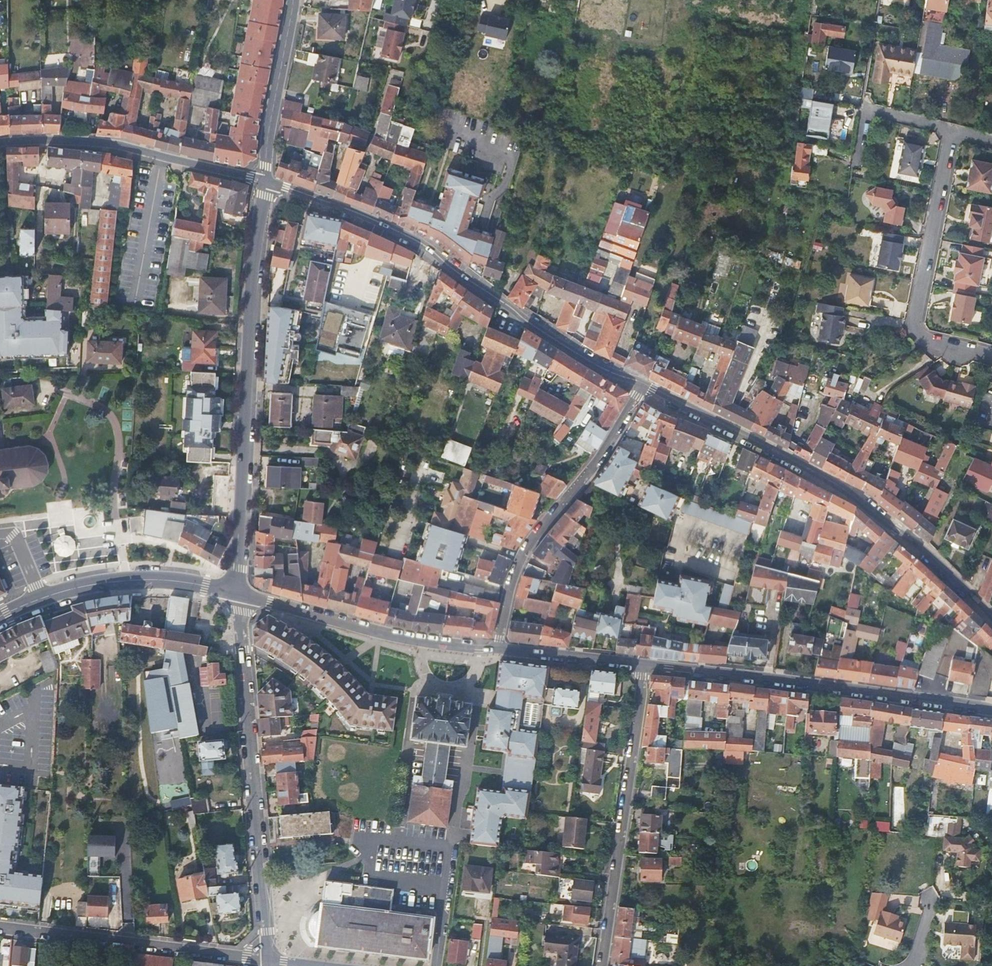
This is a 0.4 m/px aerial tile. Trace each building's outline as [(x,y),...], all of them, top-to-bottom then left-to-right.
[(244,166),(255,157),(256,129),(258,124),(259,117),(257,116),(258,112),(260,112),(262,105),(260,104),(261,98),(264,98),(268,83),(265,82),(267,69),(270,69),(273,54),(270,54),(271,47),(274,48),(276,39),(273,39),(275,27),(278,27),(279,19),(276,19),(277,13),(280,13),(282,0),(255,0),(250,29),(252,29),(250,42),(247,42),(242,72),(245,72),(242,85),(240,85),(235,115),(237,115),(236,123),(234,122),(220,120),(213,160),(244,166)] [(351,10),(371,12),(374,0),(351,0),(351,10)] [(384,22),(386,23),(405,28),(407,28),(409,20),(411,21),(416,0),(395,0),(392,15),(385,14),(384,22)] [(922,20),(930,21),(921,75),(953,80),(968,72),(970,54),(939,48),(948,0),(926,0),(922,20)] [(348,16),(323,14),(321,37),(346,39),(348,16)] [(511,20),(483,14),(479,31),(486,33),(485,36),(506,41),(511,20)] [(405,28),(386,23),(384,30),(387,31),(381,57),(398,61),(400,52),(401,53),(403,43),(402,43),(404,34),(405,28)] [(816,23),(814,36),(813,44),(824,45),(826,35),(843,37),(844,27),(816,23)] [(890,71),(913,75),(917,52),(917,50),(881,44),(874,81),(887,83),(890,71)] [(856,54),(838,51),(835,71),(852,74),(856,54)] [(120,137),(151,146),(156,116),(157,114),(154,113),(153,117),(152,116),(150,130),(135,126),(138,110),(141,91),(160,95),(160,94),(161,92),(153,90),(155,78),(146,76),(145,56),(132,54),(130,72),(127,93),(125,104),(120,137)] [(339,58),(320,54),(315,79),(322,80),(334,83),(339,58)] [(0,60),(0,88),(7,88),(19,86),(18,74),(8,75),(8,60),(0,60)] [(91,96),(91,87),(91,79),(92,68),(83,67),(81,85),(66,82),(68,71),(41,73),(42,86),(52,86),(65,86),(64,93),(91,98),(91,96)] [(107,90),(127,93),(130,72),(107,69),(106,74),(102,74),(103,69),(92,67),(92,68),(91,79),(91,87),(107,90)] [(41,73),(18,74),(19,86),(19,90),(42,89),(42,86),(41,73)] [(181,153),(213,160),(220,120),(220,117),(218,116),(223,86),(224,82),(195,75),(194,80),(189,104),(200,106),(207,108),(204,127),(206,128),(205,132),(202,132),(202,134),(199,134),(197,140),(183,137),(181,153)] [(370,78),(357,75),(354,88),(366,91),(370,78)] [(151,146),(181,153),(183,137),(189,104),(194,80),(181,77),(179,83),(155,78),(153,90),(161,92),(160,94),(179,98),(173,129),(167,128),(166,128),(165,130),(165,131),(158,130),(160,117),(156,116),(151,146)] [(338,92),(340,85),(322,81),(321,88),(338,92)] [(42,102),(51,103),(52,86),(42,86),(42,89),(42,102)] [(398,101),(401,88),(390,86),(376,135),(387,140),(392,122),(398,101)] [(106,98),(107,90),(91,87),(91,96),(106,98)] [(104,113),(106,98),(91,96),(91,98),(64,93),(63,103),(62,107),(68,109),(86,112),(101,113),(104,113)] [(284,100),(282,109),(290,110),(300,112),(302,103),(284,100)] [(9,133),(21,133),(20,115),(20,106),(13,106),(12,102),(8,102),(8,115),(9,133)] [(42,132),(59,132),(61,116),(51,115),(51,103),(42,102),(42,115),(42,132)] [(9,133),(8,115),(1,115),(0,103),(0,134),(9,133)] [(51,115),(61,116),(62,107),(63,103),(51,103),(51,115)] [(97,135),(120,137),(125,104),(122,104),(120,113),(111,112),(109,113),(109,121),(102,121),(97,135)] [(828,137),(832,109),(811,106),(806,134),(828,137)] [(290,110),(282,109),(276,137),(287,139),(290,127),(286,126),(290,110)] [(300,112),(290,110),(286,126),(290,127),(308,132),(313,115),(302,113),(300,112)] [(21,133),(42,132),(42,115),(34,115),(34,113),(30,113),(30,115),(20,115),(21,133)] [(314,116),(313,115),(308,132),(307,139),(313,141),(311,147),(323,152),(327,142),(329,137),(318,133),(323,118),(314,116)] [(366,145),(370,133),(345,124),(323,118),(318,133),(329,137),(336,139),(347,143),(348,140),(366,145)] [(387,140),(376,135),(367,150),(392,160),(404,126),(392,122),(387,140)] [(416,129),(404,126),(392,160),(391,162),(412,169),(412,172),(422,175),(429,155),(409,148),(416,129)] [(290,127),(287,139),(286,142),(302,146),(304,147),(305,145),(307,139),(308,132),(290,127)] [(443,134),(436,132),(432,143),(440,146),(443,134)] [(905,141),(899,173),(919,177),(925,145),(905,141)] [(322,157),(314,190),(327,195),(331,180),(330,180),(331,170),(330,170),(335,145),(327,142),(323,152),(322,157)] [(794,164),(792,164),(790,182),(796,183),(797,178),(806,179),(806,178),(809,176),(809,174),(809,171),(808,169),(808,166),(805,165),(807,153),(825,156),(826,147),(797,142),(794,164)] [(82,168),(82,150),(48,146),(47,165),(49,166),(50,165),(68,167),(74,167),(74,172),(72,185),(74,186),(74,193),(81,194),(82,168)] [(39,166),(39,147),(23,148),(23,161),(23,166),(39,166)] [(7,148),(9,193),(21,194),(22,184),(18,184),(18,161),(23,161),(23,148),(7,148)] [(366,153),(349,148),(337,183),(348,186),(360,163),(366,153)] [(102,171),(101,152),(82,150),(82,168),(81,194),(80,205),(91,207),(91,187),(94,187),(94,183),(92,183),(93,170),(102,171)] [(132,179),(133,161),(111,157),(111,154),(101,152),(102,171),(108,172),(107,173),(109,173),(109,176),(112,176),(112,174),(115,174),(107,210),(101,209),(96,250),(90,304),(108,306),(112,263),(117,214),(118,208),(119,207),(120,206),(128,207),(132,179)] [(281,162),(277,176),(295,183),(302,158),(302,155),(296,153),(294,154),(292,160),(291,159),(290,165),(281,162)] [(302,158),(295,183),(314,190),(322,157),(315,155),(313,162),(302,158)] [(973,161),(971,169),(968,172),(967,179),(969,182),(967,190),(991,195),(991,165),(973,161)] [(348,186),(337,183),(333,197),(360,207),(373,213),(383,186),(384,183),(373,178),(368,188),(366,188),(363,196),(353,192),(366,168),(364,167),(365,164),(360,163),(348,186)] [(486,269),(494,239),(467,230),(478,198),(482,199),(486,184),(449,171),(444,187),(447,188),(441,207),(441,211),(436,211),(435,208),(413,201),(409,213),(421,219),(417,229),(428,233),(427,237),(434,241),(435,242),(470,268),(471,264),(486,269)] [(217,207),(220,179),(193,173),(191,172),(188,185),(190,186),(199,187),(198,191),(198,192),(199,193),(199,194),(200,195),(201,195),(203,195),(204,195),(205,194),(202,225),(174,219),(171,236),(177,237),(202,242),(209,243),(212,243),(216,211),(217,207)] [(406,188),(416,191),(422,175),(412,172),(406,188)] [(663,177),(657,175),(649,199),(650,200),(655,201),(663,177)] [(225,208),(231,182),(220,179),(217,207),(225,208)] [(331,180),(327,195),(333,197),(337,183),(331,180)] [(240,216),(248,186),(231,181),(231,182),(225,208),(224,213),(226,213),(240,216)] [(21,194),(33,196),(34,186),(22,184),(21,194)] [(64,191),(74,193),(74,186),(72,185),(65,184),(64,191)] [(383,186),(373,213),(384,218),(389,204),(387,203),(392,190),(383,186)] [(409,213),(413,201),(416,191),(406,188),(406,189),(403,188),(402,190),(405,191),(404,194),(405,195),(401,215),(397,224),(416,233),(417,229),(421,219),(409,213)] [(894,192),(875,188),(875,190),(866,195),(872,202),(872,205),(882,206),(886,213),(885,223),(901,227),(904,210),(899,208),(899,205),(895,199),(893,199),(894,192)] [(9,193),(9,204),(35,208),(36,197),(33,196),(21,194),(9,193)] [(646,212),(616,202),(587,279),(584,287),(595,291),(602,294),(620,301),(632,274),(633,271),(632,271),(655,201),(650,200),(646,212)] [(73,203),(46,202),(45,233),(71,233),(73,203)] [(384,218),(391,221),(396,208),(395,207),(389,204),(384,218)] [(974,229),(972,241),(990,245),(991,234),(991,209),(979,206),(979,208),(972,207),(969,218),(971,219),(971,223),(975,224),(974,229)] [(292,246),(291,251),(288,270),(281,305),(281,309),(271,307),(268,307),(266,331),(270,332),(268,364),(265,363),(264,382),(290,384),(291,366),(291,359),(299,360),(300,346),(295,345),(295,341),(299,342),(301,341),(302,340),(303,338),(303,337),(301,335),(300,334),(303,314),(309,315),(309,318),(322,321),(333,268),(334,262),(335,257),(337,249),(342,222),(307,214),(304,227),(303,235),(300,247),(292,246)] [(354,225),(343,221),(342,222),(337,249),(345,251),(346,252),(350,241),(354,225)] [(297,226),(287,223),(285,234),(277,232),(274,248),(284,250),(285,249),(291,251),(292,246),(294,235),(295,235),(296,234),(297,226)] [(371,232),(354,225),(350,241),(361,245),(359,254),(366,255),(371,232)] [(304,227),(297,226),(296,234),(303,235),(304,227)] [(502,227),(498,226),(494,239),(486,269),(485,274),(500,279),(506,263),(503,262),(498,260),(498,258),(506,232),(501,230),(502,227)] [(20,255),(35,255),(35,229),(21,229),(20,255)] [(428,233),(417,229),(416,233),(427,237),(428,233)] [(395,243),(371,232),(366,255),(389,262),(395,243)] [(904,237),(884,233),(877,267),(899,271),(903,245),(903,244),(904,237)] [(200,252),(202,242),(177,237),(173,259),(186,261),(185,266),(204,269),(207,254),(200,252)] [(985,250),(964,246),(962,255),(960,254),(959,261),(957,261),(954,275),(956,275),(955,282),(956,283),(955,291),(976,295),(977,287),(980,287),(981,278),(984,277),(985,271),(983,268),(985,259),(983,259),(985,250)] [(395,267),(409,271),(414,254),(400,247),(394,267),(395,267)] [(274,248),(273,252),(271,266),(288,270),(291,251),(285,249),(284,250),(274,248)] [(541,251),(540,250),(535,248),(528,263),(530,264),(533,266),(539,256),(541,251)] [(345,251),(337,249),(335,257),(343,259),(345,251)] [(550,256),(544,252),(541,251),(539,256),(548,261),(550,256)] [(719,252),(713,274),(727,278),(733,256),(719,252)] [(530,264),(523,275),(537,285),(544,290),(547,292),(547,293),(568,300),(578,303),(584,287),(587,279),(581,277),(578,284),(544,272),(548,261),(539,256),(533,266),(530,264)] [(176,270),(184,271),(185,266),(186,261),(173,259),(167,258),(165,270),(176,272),(176,270)] [(485,274),(486,269),(471,264),(470,268),(483,278),(485,274)] [(409,271),(395,267),(392,278),(406,282),(409,271)] [(468,291),(442,272),(434,288),(430,298),(427,307),(437,312),(438,309),(432,306),(433,303),(436,304),(443,290),(444,291),(443,293),(446,296),(448,293),(451,295),(449,297),(456,302),(460,305),(468,291)] [(62,310),(72,310),(73,300),(60,299),(61,275),(49,274),(48,298),(47,309),(62,310)] [(655,283),(632,274),(620,301),(602,294),(595,311),(592,320),(604,325),(600,335),(588,330),(582,343),(582,344),(594,350),(594,351),(617,362),(620,355),(613,352),(631,305),(628,304),(631,298),(647,304),(655,283)] [(868,305),(874,279),(851,274),(846,301),(868,305)] [(12,276),(8,276),(0,277),(0,358),(7,357),(7,355),(14,355),(14,357),(34,356),(33,354),(42,354),(42,356),(68,355),(69,330),(61,330),(62,310),(47,309),(48,317),(27,318),(24,315),(24,305),(27,305),(26,292),(24,292),(24,286),(28,286),(29,275),(23,275),(12,276)] [(523,275),(508,298),(523,308),(524,306),(530,297),(532,294),(537,285),(523,275)] [(406,282),(392,278),(389,287),(404,290),(406,282)] [(200,279),(199,312),(227,313),(228,296),(225,296),(225,280),(200,279)] [(672,313),(679,286),(671,283),(661,310),(663,310),(672,313)] [(537,285),(532,294),(542,300),(544,290),(537,285)] [(595,291),(584,287),(578,303),(567,330),(574,335),(585,306),(588,308),(595,311),(602,294),(595,291)] [(495,308),(468,291),(460,305),(455,313),(451,319),(445,316),(437,312),(427,307),(423,325),(437,332),(446,336),(451,324),(457,327),(461,316),(463,313),(488,327),(495,308)] [(976,295),(955,291),(954,295),(978,300),(978,296),(976,295)] [(978,300),(954,295),(952,305),(955,306),(954,311),(955,312),(953,322),(973,326),(978,300)] [(534,299),(530,297),(524,306),(528,308),(534,299)] [(567,330),(578,303),(568,300),(563,311),(557,327),(566,333),(567,330)] [(844,309),(819,304),(817,310),(824,312),(818,340),(839,344),(841,333),(842,326),(844,327),(846,316),(843,316),(844,309)] [(399,311),(389,308),(380,341),(390,343),(389,346),(406,350),(414,352),(414,351),(416,346),(411,344),(408,343),(411,333),(414,334),(417,322),(414,322),(402,319),(402,321),(397,319),(399,311)] [(451,319),(455,313),(452,311),(448,309),(445,316),(451,319)] [(672,313),(663,310),(657,328),(665,331),(672,313)] [(90,326),(90,311),(89,311),(82,311),(81,326),(90,326)] [(698,323),(672,313),(665,331),(673,334),(672,337),(699,346),(705,331),(707,326),(698,323)] [(204,332),(204,323),(192,323),(192,330),(194,331),(204,332)] [(739,337),(754,342),(758,328),(743,324),(739,337)] [(414,352),(413,354),(428,359),(437,332),(423,325),(416,346),(414,351),(414,352)] [(469,380),(499,392),(507,374),(499,371),(507,354),(514,357),(516,352),(521,341),(488,327),(488,328),(482,344),(490,347),(483,364),(476,361),(469,380)] [(699,390),(694,401),(712,410),(731,358),(736,343),(720,337),(723,330),(716,327),(713,334),(705,331),(699,346),(696,352),(706,356),(709,357),(711,350),(722,354),(705,393),(699,390)] [(533,359),(542,339),(526,329),(521,341),(516,352),(533,359)] [(193,362),(215,363),(216,349),(216,332),(204,332),(194,331),(193,362)] [(652,345),(659,348),(663,338),(656,335),(652,345)] [(549,369),(559,350),(542,339),(533,359),(533,361),(542,365),(549,369)] [(731,358),(712,410),(750,429),(757,416),(746,410),(760,393),(763,388),(766,383),(759,380),(749,394),(745,391),(739,406),(732,403),(753,346),(737,340),(736,343),(731,358)] [(121,343),(88,341),(87,361),(120,363),(121,343)] [(627,359),(624,365),(648,378),(655,359),(633,348),(627,359)] [(453,374),(469,380),(476,361),(468,358),(470,352),(462,349),(453,374)] [(561,370),(567,356),(559,350),(549,369),(549,371),(551,372),(552,370),(558,374),(561,370)] [(701,367),(706,356),(696,352),(692,363),(696,365),(701,367)] [(620,355),(617,362),(624,365),(627,359),(620,355)] [(655,359),(648,378),(680,394),(686,380),(690,369),(686,367),(682,377),(667,369),(669,366),(667,365),(669,361),(657,355),(655,359)] [(539,391),(531,408),(560,424),(561,424),(565,417),(576,395),(589,369),(567,356),(561,370),(558,374),(576,383),(574,388),(574,389),(571,394),(568,393),(563,403),(545,394),(539,391)] [(777,376),(768,393),(783,402),(788,393),(794,383),(803,387),(808,371),(777,360),(773,373),(777,376)] [(546,376),(549,371),(549,369),(542,365),(538,372),(546,376)] [(928,373),(924,367),(912,375),(924,394),(942,399),(946,382),(935,379),(930,371),(928,373)] [(690,369),(686,380),(692,383),(693,381),(691,380),(693,376),(699,378),(700,370),(695,368),(694,370),(690,368),(690,369)] [(591,393),(602,376),(589,369),(576,395),(581,397),(585,390),(591,393)] [(828,378),(808,371),(803,387),(802,392),(807,393),(808,390),(808,389),(832,397),(832,398),(827,406),(834,409),(840,401),(840,399),(843,400),(848,385),(838,381),(837,380),(839,376),(830,372),(828,378)] [(534,382),(542,386),(545,379),(546,376),(538,372),(534,382)] [(215,400),(216,375),(191,373),(190,387),(187,390),(186,420),(184,420),(183,431),(185,432),(185,445),(186,447),(187,448),(186,462),(201,463),(215,463),(215,447),(213,447),(214,433),(217,433),(219,400),(215,400)] [(597,424),(607,431),(628,396),(627,392),(602,376),(591,393),(609,404),(597,424)] [(515,401),(531,408),(539,391),(542,386),(534,382),(525,377),(515,401)] [(28,386),(27,378),(10,379),(11,388),(3,389),(5,407),(34,404),(32,386),(28,386)] [(542,386),(539,391),(545,394),(551,382),(545,379),(542,386)] [(686,380),(680,394),(694,401),(699,390),(699,387),(698,387),(692,383),(686,380)] [(947,380),(946,382),(942,399),(970,408),(975,389),(974,388),(974,385),(967,383),(966,386),(962,385),(947,380)] [(794,383),(788,393),(800,399),(802,392),(803,387),(794,383)] [(272,393),(271,427),(291,428),(292,394),(272,393)] [(757,416),(750,429),(764,436),(769,426),(783,402),(768,393),(765,400),(762,398),(763,396),(760,393),(746,410),(757,416)] [(573,421),(586,400),(581,397),(576,395),(565,417),(573,421)] [(332,419),(333,397),(317,396),(315,428),(331,429),(332,419)] [(341,397),(333,397),(332,419),(340,420),(341,397)] [(852,406),(840,401),(834,409),(848,414),(852,406)] [(799,404),(790,402),(784,426),(789,428),(788,430),(792,431),(799,404)] [(869,412),(852,406),(848,414),(844,421),(869,432),(880,406),(881,405),(874,403),(869,412)] [(644,404),(633,422),(649,430),(653,423),(655,423),(661,413),(644,404)] [(896,412),(880,406),(869,432),(858,455),(853,464),(845,481),(862,490),(870,472),(863,468),(867,458),(866,458),(874,441),(877,436),(884,439),(887,440),(893,422),(894,418),(896,412)] [(798,445),(793,452),(808,460),(819,437),(825,425),(833,412),(820,409),(817,424),(816,424),(805,446),(803,444),(801,447),(798,445)] [(848,414),(834,409),(833,412),(825,425),(839,432),(844,421),(848,414)] [(661,413),(655,423),(647,445),(657,448),(659,443),(662,435),(670,438),(677,418),(661,413)] [(709,431),(677,418),(670,438),(668,444),(680,449),(682,444),(685,445),(687,444),(689,441),(702,447),(708,433),(709,431)] [(580,437),(597,448),(607,431),(597,424),(591,420),(580,437)] [(903,426),(893,422),(887,440),(898,444),(901,437),(902,431),(902,429),(903,426)] [(913,426),(903,422),(903,426),(902,429),(902,431),(909,434),(913,426)] [(348,433),(315,430),(314,444),(332,445),(332,447),(332,449),(334,451),(335,452),(356,460),(367,429),(350,424),(348,433)] [(769,426),(764,436),(787,448),(789,440),(792,431),(788,430),(789,428),(784,426),(781,425),(780,427),(778,426),(777,429),(769,426)] [(629,427),(626,435),(637,438),(640,430),(629,427)] [(720,438),(708,433),(702,447),(700,452),(707,455),(705,462),(709,464),(720,438)] [(881,444),(884,439),(877,436),(874,441),(881,444)] [(597,448),(580,437),(574,445),(591,455),(597,448)] [(819,437),(808,460),(809,461),(821,467),(829,452),(833,444),(819,437)] [(901,437),(898,444),(893,459),(918,468),(921,460),(926,447),(901,437)] [(732,444),(720,438),(709,464),(714,466),(718,459),(725,462),(732,444)] [(789,440),(787,448),(793,452),(798,445),(789,440)] [(946,441),(934,466),(921,460),(918,468),(913,479),(935,488),(956,445),(946,441)] [(445,458),(468,467),(473,451),(451,442),(445,458)] [(659,443),(657,448),(652,462),(660,465),(662,462),(664,463),(669,447),(659,443)] [(657,448),(647,445),(646,444),(641,457),(639,463),(650,469),(652,462),(657,448)] [(4,497),(4,493),(5,493),(6,493),(8,492),(9,491),(9,490),(9,488),(34,485),(41,480),(47,473),(48,464),(44,455),(38,448),(29,446),(0,449),(0,497),(4,497)] [(595,485),(669,519),(674,509),(681,497),(680,497),(646,481),(632,474),(638,463),(635,461),(632,460),(631,459),(628,458),(630,453),(630,452),(619,447),(609,463),(599,474),(592,483),(595,485)] [(757,455),(744,449),(738,467),(741,469),(741,471),(744,472),(745,470),(751,472),(757,455)] [(829,452),(821,467),(845,481),(853,464),(829,452)] [(757,455),(751,472),(747,484),(750,485),(754,477),(768,484),(759,508),(773,512),(779,490),(785,469),(757,455)] [(973,457),(966,472),(962,479),(991,492),(991,464),(991,465),(986,462),(973,457)] [(319,459),(303,458),(303,467),(318,468),(319,459)] [(863,468),(870,472),(874,461),(867,458),(863,468)] [(539,474),(544,475),(547,468),(539,463),(533,474),(539,474)] [(638,463),(632,474),(646,481),(650,469),(639,463),(638,463)] [(870,472),(862,490),(877,502),(890,466),(891,464),(888,463),(887,464),(884,463),(883,466),(882,466),(878,474),(877,474),(876,476),(870,472)] [(890,466),(877,502),(895,516),(903,503),(894,496),(894,495),(897,489),(894,487),(899,474),(892,471),(893,467),(890,466)] [(268,467),(267,487),(299,489),(299,480),(295,480),(295,468),(268,467)] [(481,473),(465,468),(460,482),(454,481),(451,489),(448,488),(442,506),(447,508),(445,513),(435,510),(431,524),(435,525),(453,530),(464,496),(472,499),(481,473)] [(801,478),(785,469),(779,490),(794,498),(795,496),(801,478)] [(540,492),(549,475),(544,475),(539,474),(531,489),(540,492)] [(541,492),(556,497),(567,485),(564,481),(563,480),(549,475),(540,492),(541,492)] [(507,510),(532,518),(541,492),(540,492),(531,489),(526,487),(497,478),(489,476),(487,482),(513,491),(507,510)] [(178,478),(157,477),(155,494),(161,495),(160,498),(168,499),(168,495),(177,496),(178,478)] [(832,494),(801,478),(795,496),(815,503),(828,507),(832,494)] [(918,490),(910,487),(906,495),(914,499),(918,490)] [(949,494),(935,488),(933,493),(922,514),(912,529),(929,542),(940,520),(937,518),(949,494)] [(691,494),(689,500),(695,502),(697,496),(691,494)] [(832,494),(828,507),(815,503),(811,517),(824,521),(812,559),(840,567),(842,558),(850,564),(852,562),(843,555),(847,538),(848,533),(849,529),(855,507),(852,505),(832,494)] [(464,496),(453,530),(467,535),(476,508),(493,514),(509,519),(505,531),(523,538),(538,520),(532,518),(507,510),(479,501),(472,499),(464,496)] [(903,503),(895,516),(912,529),(922,514),(907,502),(909,499),(906,497),(904,501),(903,503)] [(594,507),(578,500),(566,513),(578,523),(584,515),(590,518),(594,507)] [(303,522),(295,521),(292,538),(296,539),(327,543),(318,584),(313,583),(313,586),(303,583),(300,583),(302,600),(327,607),(331,586),(341,543),(336,542),(338,527),(322,524),(324,503),(306,501),(303,522)] [(679,512),(748,535),(752,524),(683,501),(679,512)] [(753,522),(751,529),(766,534),(773,512),(759,508),(740,501),(735,516),(753,522)] [(170,513),(185,514),(186,504),(174,502),(172,503),(171,504),(170,513)] [(849,529),(848,533),(855,536),(858,527),(863,514),(855,507),(849,529)] [(476,508),(467,535),(484,540),(493,514),(476,508)] [(195,520),(196,515),(185,514),(170,513),(145,510),(144,527),(144,530),(144,534),(158,538),(166,540),(171,542),(179,544),(193,552),(200,538),(195,520)] [(578,523),(566,513),(557,524),(572,537),(578,530),(582,532),(585,534),(586,530),(580,524),(578,523)] [(858,527),(875,543),(884,531),(863,514),(858,527)] [(226,541),(227,523),(221,523),(221,516),(196,515),(195,520),(200,538),(193,552),(200,555),(205,545),(209,537),(212,536),(224,539),(226,541)] [(261,517),(260,533),(275,536),(292,538),(295,521),(261,517)] [(782,532),(778,544),(799,550),(806,557),(812,559),(824,521),(811,517),(805,537),(784,531),(782,531),(782,532)] [(953,518),(945,537),(968,548),(976,529),(953,518)] [(586,530),(589,522),(582,520),(580,524),(586,530)] [(572,537),(557,524),(549,534),(564,547),(572,537)] [(465,541),(467,535),(453,530),(435,525),(433,531),(423,564),(441,568),(456,572),(465,541)] [(497,544),(516,549),(519,544),(523,538),(505,531),(504,535),(502,539),(499,538),(497,544)] [(858,566),(866,572),(870,574),(877,566),(885,555),(896,541),(884,531),(875,543),(865,557),(858,566)] [(260,533),(257,532),(256,544),(275,545),(275,543),(275,536),(260,533)] [(345,533),(341,543),(331,586),(327,607),(355,615),(366,580),(366,579),(358,577),(353,594),(344,591),(350,562),(369,568),(373,553),(377,542),(363,538),(359,549),(350,546),(352,535),(345,533)] [(564,547),(549,534),(537,549),(533,554),(541,559),(548,548),(563,559),(554,582),(559,583),(568,585),(577,558),(564,547)] [(843,555),(852,562),(857,565),(858,566),(865,557),(859,552),(861,548),(847,538),(843,555)] [(890,558),(900,545),(896,541),(885,555),(890,558)] [(275,545),(256,544),(255,556),(274,557),(274,553),(274,548),(274,546),(275,545)] [(225,550),(225,548),(220,545),(218,548),(216,547),(214,549),(205,545),(200,555),(217,565),(225,550)] [(877,566),(870,574),(889,589),(891,590),(916,558),(900,545),(890,558),(900,567),(891,577),(877,566)] [(274,553),(274,557),(273,567),(272,592),(302,600),(300,583),(298,553),(297,550),(289,551),(291,578),(284,576),(283,575),(282,554),(274,553)] [(300,583),(303,583),(307,553),(298,553),(300,583)] [(384,556),(373,553),(369,568),(368,571),(379,574),(384,556)] [(502,584),(512,559),(499,555),(496,562),(478,558),(473,576),(502,584)] [(274,557),(255,556),(255,566),(273,567),(274,557)] [(397,579),(397,578),(402,561),(384,556),(379,574),(397,579)] [(926,584),(934,575),(916,558),(891,590),(901,597),(914,581),(918,576),(926,584)] [(389,606),(384,622),(405,627),(414,629),(443,633),(447,615),(434,614),(434,611),(427,611),(424,610),(425,608),(427,608),(428,607),(431,597),(435,598),(440,602),(440,605),(442,605),(442,609),(447,613),(452,592),(445,590),(435,588),(438,578),(441,568),(423,564),(403,559),(402,561),(397,578),(409,581),(415,582),(412,593),(413,594),(410,606),(400,603),(398,609),(389,606)] [(545,570),(529,564),(523,576),(541,580),(545,570)] [(981,594),(989,602),(991,593),(991,564),(981,594)] [(771,569),(757,565),(751,585),(774,588),(786,590),(789,573),(771,569)] [(847,608),(857,610),(866,572),(858,566),(857,565),(847,608)] [(273,567),(255,566),(254,584),(263,588),(272,592),(273,567)] [(808,574),(820,577),(822,570),(809,567),(808,574)] [(806,578),(789,573),(786,590),(785,599),(813,603),(819,581),(806,578)] [(917,608),(922,612),(938,595),(947,586),(934,575),(926,584),(933,590),(921,603),(917,608)] [(541,580),(523,576),(516,596),(526,598),(535,600),(541,580)] [(657,586),(654,598),(653,606),(673,610),(672,614),(677,615),(677,618),(707,624),(708,622),(711,607),(705,606),(707,594),(709,594),(711,582),(680,576),(678,585),(658,581),(657,586)] [(918,576),(914,581),(923,588),(926,584),(918,576)] [(435,588),(445,590),(448,580),(438,578),(435,588)] [(366,580),(355,615),(384,622),(389,606),(390,602),(369,597),(371,588),(368,587),(369,581),(366,580)] [(445,590),(452,592),(474,597),(476,587),(448,580),(445,590)] [(568,585),(559,583),(552,603),(559,604),(579,608),(581,609),(581,608),(587,589),(568,585)] [(725,584),(718,608),(727,610),(734,586),(725,584)] [(642,596),(645,596),(646,588),(628,585),(627,594),(642,596)] [(751,585),(745,605),(752,607),(771,609),(774,588),(751,585)] [(944,615),(951,608),(960,599),(947,586),(938,595),(945,602),(939,610),(944,615)] [(599,612),(603,592),(587,589),(581,608),(599,612)] [(482,598),(497,602),(499,594),(484,591),(482,598)] [(447,615),(443,633),(471,636),(474,619),(464,617),(456,616),(459,605),(467,606),(477,608),(479,598),(474,597),(452,592),(447,613),(447,615)] [(645,626),(648,627),(649,621),(638,619),(642,596),(627,594),(626,596),(624,608),(621,623),(643,626),(645,626)] [(526,598),(516,596),(514,608),(523,610),(526,598)] [(103,601),(84,605),(89,629),(105,625),(116,624),(130,622),(132,598),(130,598),(116,599),(103,601)] [(474,619),(471,636),(489,637),(493,635),(500,603),(497,602),(482,598),(479,598),(477,608),(476,611),(488,613),(486,623),(477,622),(478,615),(475,615),(474,619)] [(552,603),(535,600),(526,598),(523,610),(544,614),(549,615),(550,612),(552,603)] [(910,603),(917,608),(921,603),(915,598),(910,603)] [(207,664),(206,657),(207,648),(199,647),(200,638),(192,636),(183,635),(187,601),(169,599),(168,605),(166,619),(165,627),(165,632),(166,632),(164,651),(203,657),(203,664),(207,664)] [(952,626),(955,628),(963,620),(972,611),(960,599),(951,608),(959,615),(952,622),(954,624),(952,626)] [(552,603),(550,612),(549,615),(547,619),(545,627),(554,629),(558,617),(555,616),(559,604),(552,603)] [(910,608),(906,614),(914,618),(917,608),(910,603),(908,607),(910,608)] [(43,624),(49,640),(52,650),(54,655),(80,645),(77,639),(90,635),(89,629),(84,605),(71,608),(73,613),(43,624)] [(745,605),(742,611),(751,613),(752,607),(745,605)] [(886,605),(884,612),(894,616),(897,610),(886,605)] [(464,617),(474,619),(475,615),(476,611),(477,608),(467,606),(464,617)] [(621,623),(624,608),(617,606),(614,616),(602,613),(601,615),(597,633),(619,637),(621,623)] [(741,613),(727,610),(718,608),(711,607),(708,622),(731,627),(732,630),(735,630),(741,613)] [(848,622),(846,630),(856,631),(858,624),(861,611),(857,610),(847,608),(845,621),(848,622)] [(961,633),(969,639),(977,631),(985,623),(972,611),(963,620),(968,625),(961,633)] [(540,626),(511,621),(508,633),(508,637),(508,639),(510,641),(539,644),(545,627),(547,619),(549,615),(544,614),(540,626)] [(597,633),(601,615),(596,615),(594,619),(577,615),(571,634),(571,635),(595,640),(597,633)] [(29,648),(49,640),(43,624),(41,618),(15,628),(1,636),(0,636),(0,663),(29,648)] [(254,633),(252,637),(254,655),(260,657),(272,663),(287,671),(297,677),(307,685),(323,699),(337,713),(349,726),(392,731),(397,700),(367,696),(362,690),(346,673),(329,658),(316,649),(299,638),(284,630),(267,622),(254,633)] [(144,629),(141,647),(159,650),(159,654),(164,655),(164,651),(166,632),(165,632),(165,627),(162,626),(161,631),(152,630),(153,626),(152,625),(150,623),(149,623),(144,623),(144,629)] [(643,626),(621,623),(619,637),(616,652),(628,654),(630,640),(632,627),(639,628),(639,629),(642,629),(643,626)] [(921,669),(919,675),(932,680),(934,674),(942,652),(952,627),(938,623),(924,661),(923,663),(921,669)] [(977,631),(986,640),(991,633),(991,630),(985,623),(977,631)] [(789,651),(818,655),(821,655),(825,634),(822,632),(820,639),(807,637),(807,633),(801,631),(802,625),(794,624),(789,651)] [(843,646),(842,653),(853,654),(858,638),(877,641),(880,628),(858,624),(856,631),(846,630),(843,646)] [(119,644),(140,647),(141,647),(144,629),(129,627),(122,626),(119,644)] [(650,656),(654,637),(656,628),(648,627),(645,626),(644,633),(641,634),(640,644),(637,644),(637,640),(630,640),(628,654),(650,656)] [(545,627),(539,644),(567,647),(571,635),(571,634),(554,629),(545,627)] [(954,654),(976,658),(978,646),(969,639),(961,633),(955,628),(952,627),(942,652),(954,654)] [(969,639),(978,646),(983,642),(986,640),(977,631),(969,639)] [(739,632),(734,632),(732,638),(728,648),(727,654),(745,656),(748,636),(739,635),(739,632)] [(761,637),(748,636),(745,656),(746,658),(748,658),(755,659),(756,657),(768,659),(771,634),(764,633),(764,635),(761,635),(761,637)] [(983,642),(991,649),(991,647),(991,633),(986,640),(983,642)] [(719,647),(702,645),(698,661),(725,664),(727,654),(728,648),(732,638),(724,635),(719,647)] [(679,659),(681,643),(654,637),(650,656),(679,659)] [(698,661),(702,645),(681,643),(679,659),(698,661)] [(818,658),(815,675),(836,678),(842,653),(843,646),(834,645),(830,660),(818,658)] [(902,655),(904,656),(906,647),(900,646),(897,657),(901,658),(902,655)] [(969,695),(987,698),(991,677),(991,678),(991,657),(989,654),(978,646),(976,658),(972,683),(969,695)] [(217,650),(209,648),(208,651),(208,656),(216,657),(217,650)] [(54,655),(52,650),(39,654),(46,673),(46,675),(57,671),(58,665),(54,655)] [(942,652),(934,674),(949,678),(954,654),(942,652)] [(842,653),(836,678),(868,682),(872,664),(851,661),(853,654),(842,653)] [(949,678),(972,683),(976,658),(954,654),(949,678)] [(895,663),(901,665),(904,656),(902,655),(901,658),(897,657),(895,663)] [(82,689),(90,690),(90,661),(82,661),(82,689)] [(90,661),(90,690),(99,689),(100,662),(90,661)] [(914,668),(921,669),(923,663),(919,662),(916,661),(914,668)] [(548,684),(550,668),(526,665),(526,664),(519,664),(500,662),(496,691),(498,691),(496,709),(488,708),(483,749),(509,753),(503,792),(478,789),(475,807),(474,807),(471,830),(472,830),(470,844),(493,846),(498,847),(502,819),(506,816),(527,819),(528,813),(536,759),(541,731),(545,704),(545,701),(547,689),(548,684)] [(872,664),(868,682),(896,686),(901,668),(872,664)] [(207,668),(208,687),(225,686),(225,675),(218,676),(217,665),(207,666),(207,668)] [(901,668),(896,686),(913,688),(919,675),(921,669),(914,668),(901,667),(901,668)] [(616,674),(592,672),(583,736),(581,748),(587,749),(603,751),(604,743),(595,742),(600,705),(599,705),(601,694),(605,694),(604,697),(607,697),(608,695),(613,695),(616,674)] [(650,689),(651,689),(661,691),(659,706),(669,707),(672,678),(651,676),(650,689)] [(686,680),(672,678),(669,707),(669,718),(674,719),(677,699),(684,700),(686,682),(686,680)] [(272,680),(257,694),(260,720),(288,718),(292,717),(289,693),(272,680)] [(705,684),(690,683),(688,700),(700,701),(703,702),(705,684)] [(729,686),(705,684),(703,702),(719,703),(717,719),(727,720),(727,718),(729,686)] [(729,685),(729,686),(727,718),(736,719),(737,703),(748,703),(748,708),(758,709),(756,732),(756,742),(725,739),(725,749),(724,763),(742,763),(743,751),(761,752),(763,752),(765,731),(766,724),(766,723),(768,691),(755,690),(755,688),(729,685)] [(175,710),(180,738),(197,738),(188,686),(171,688),(171,690),(175,710)] [(555,690),(547,689),(545,701),(545,704),(549,704),(548,712),(549,714),(551,714),(552,716),(561,717),(563,715),(564,707),(579,709),(581,692),(556,688),(555,690)] [(165,698),(164,698),(166,712),(175,710),(171,690),(163,691),(165,698)] [(788,694),(768,691),(766,723),(786,724),(788,694)] [(809,696),(788,694),(786,724),(785,733),(789,733),(789,731),(792,731),(793,717),(798,717),(799,710),(808,710),(809,696)] [(417,698),(412,740),(427,743),(422,778),(415,776),(408,822),(446,828),(453,782),(445,781),(449,745),(465,747),(471,706),(417,698)] [(836,757),(836,758),(855,759),(869,761),(871,703),(840,699),(840,700),(838,733),(837,742),(836,757)] [(700,701),(688,700),(687,717),(698,718),(700,701)] [(870,765),(869,778),(879,778),(881,762),(891,764),(892,752),(879,749),(884,722),(910,727),(912,710),(871,703),(869,761),(870,765)] [(659,706),(649,705),(643,747),(648,747),(665,748),(667,736),(657,735),(660,717),(669,718),(669,707),(659,706)] [(923,770),(934,772),(935,764),(936,764),(939,753),(943,731),(941,731),(943,714),(912,710),(910,727),(918,729),(917,738),(927,739),(927,738),(930,738),(928,748),(931,749),(929,760),(925,759),(923,770)] [(834,736),(834,733),(835,715),(811,713),(811,715),(807,715),(805,745),(811,745),(812,734),(834,736)] [(968,765),(975,767),(973,750),(972,742),(971,734),(968,734),(969,719),(943,714),(941,731),(943,731),(961,734),(961,746),(959,746),(960,749),(963,750),(963,759),(939,753),(936,764),(967,771),(968,765)] [(302,732),(302,740),(317,739),(318,733),(320,715),(309,716),(310,732),(302,732)] [(698,718),(687,717),(686,734),(697,734),(698,718)] [(288,718),(260,720),(261,737),(280,735),(279,726),(289,726),(288,718)] [(727,718),(727,720),(725,735),(725,739),(756,742),(756,732),(741,731),(741,719),(736,719),(727,718)] [(991,735),(991,721),(969,718),(969,719),(968,734),(971,734),(972,742),(983,743),(984,736),(991,737),(991,735)] [(684,748),(710,749),(725,749),(725,739),(725,735),(697,734),(686,734),(685,734),(685,741),(684,748)] [(155,754),(159,786),(181,783),(175,739),(153,742),(155,754)] [(302,740),(300,740),(301,750),(288,751),(288,760),(301,759),(302,762),(314,761),(317,739),(302,740)] [(829,757),(836,757),(837,742),(833,742),(831,742),(830,743),(829,757)] [(222,743),(193,745),(195,763),(197,762),(199,776),(212,774),(211,761),(224,759),(222,743)] [(892,752),(891,764),(910,767),(911,757),(905,755),(906,746),(894,743),(892,752)] [(665,748),(648,747),(647,763),(668,763),(668,777),(681,778),(682,748),(677,748),(675,748),(665,748)] [(281,748),(262,750),(263,765),(276,764),(298,762),(302,762),(301,759),(288,760),(288,751),(281,752),(281,748)] [(600,779),(604,752),(603,751),(587,749),(582,791),(601,793),(603,779),(600,779)] [(973,750),(975,767),(989,770),(991,752),(991,751),(973,750)] [(298,762),(276,764),(277,777),(278,777),(279,784),(277,784),(278,791),(297,789),(298,789),(297,771),(298,771),(298,762)] [(857,778),(869,778),(870,765),(857,764),(857,778)] [(979,774),(978,784),(985,785),(986,775),(979,774)] [(24,789),(0,786),(0,905),(40,910),(43,878),(11,874),(14,848),(17,848),(24,789)] [(668,787),(653,786),(653,799),(667,800),(668,787)] [(904,787),(890,787),(889,821),(903,821),(904,787)] [(278,791),(278,799),(280,799),(281,806),(301,804),(301,801),(303,801),(303,795),(298,795),(297,789),(278,791)] [(172,807),(189,804),(188,797),(171,800),(172,807)] [(191,799),(192,806),(193,812),(194,816),(209,814),(207,798),(191,799)] [(281,809),(282,817),(296,816),(295,808),(281,809)] [(662,810),(643,808),(641,832),(658,834),(660,834),(662,810)] [(194,816),(193,812),(188,813),(191,829),(196,828),(194,816)] [(282,817),(280,817),(281,829),(284,829),(284,839),(293,838),(293,840),(320,837),(320,836),(334,835),(333,834),(333,829),(331,829),(329,813),(296,816),(282,817)] [(943,850),(957,851),(956,866),(970,867),(970,860),(980,861),(980,849),(972,849),(972,847),(977,843),(969,834),(964,838),(959,837),(961,817),(929,814),(927,830),(926,835),(944,836),(943,850)] [(586,849),(589,820),(571,818),(569,817),(566,847),(586,849)] [(877,823),(876,831),(889,832),(889,823),(877,823)] [(660,834),(658,834),(641,832),(640,853),(657,854),(658,846),(659,846),(665,848),(665,850),(673,850),(674,835),(660,834)] [(116,838),(88,837),(88,857),(100,857),(115,857),(116,838)] [(217,864),(218,875),(237,873),(236,861),(234,862),(233,845),(215,847),(217,864)] [(526,850),(525,863),(535,864),(534,875),(559,877),(560,877),(561,863),(557,863),(558,854),(545,852),(526,850)] [(100,857),(88,857),(88,877),(100,877),(100,857)] [(682,857),(670,857),(669,864),(682,865),(682,863),(682,857)] [(662,861),(643,860),(642,881),(661,881),(662,861)] [(478,889),(488,891),(490,891),(493,869),(467,866),(464,889),(478,891),(478,889)] [(205,873),(205,876),(208,889),(216,888),(215,885),(219,884),(218,879),(214,877),(214,872),(205,873)] [(182,902),(209,898),(208,889),(205,876),(178,881),(182,902)] [(574,881),(572,899),(591,902),(593,884),(574,881)] [(392,889),(324,883),(323,893),(321,913),(318,914),(315,916),(312,918),(310,920),(309,924),(308,928),(309,932),(310,935),(312,938),(314,940),(317,942),(317,947),(328,949),(328,950),(335,951),(336,950),(408,959),(415,960),(415,959),(426,960),(427,952),(429,952),(433,918),(389,912),(392,889)] [(208,889),(209,898),(216,897),(218,915),(240,913),(238,886),(216,888),(208,889)] [(885,910),(891,891),(873,890),(866,913),(878,917),(873,932),(899,941),(906,921),(897,918),(892,916),(893,913),(885,910)] [(108,898),(87,897),(87,903),(87,917),(108,918),(108,898)] [(78,918),(87,918),(87,903),(79,903),(78,918)] [(551,903),(550,911),(560,912),(561,905),(551,903)] [(166,904),(146,905),(147,924),(167,923),(166,904)] [(588,924),(590,908),(567,906),(565,921),(573,922),(572,926),(586,927),(586,924),(588,924)] [(634,909),(620,908),(617,922),(638,923),(638,918),(634,917),(634,909)] [(486,965),(505,965),(505,962),(498,961),(501,936),(516,938),(518,922),(492,919),(486,965)] [(638,923),(617,922),(615,937),(630,939),(632,929),(650,931),(650,925),(641,925),(640,924),(638,923)] [(972,959),(976,925),(944,922),(942,943),(961,945),(960,958),(972,959)] [(473,939),(480,940),(482,925),(474,924),(473,939)] [(679,928),(674,928),(668,927),(668,933),(672,933),(672,938),(667,937),(667,942),(677,943),(679,928)] [(545,936),(543,951),(558,953),(557,965),(574,965),(576,939),(545,936)] [(450,937),(447,961),(464,963),(467,943),(465,943),(461,942),(453,941),(453,938),(450,937)] [(630,939),(615,937),(613,954),(645,958),(647,940),(630,939)] [(36,950),(14,948),(12,965),(20,965),(34,965),(36,950)] [(613,954),(611,965),(615,965),(619,965),(644,965),(645,958),(613,954)] [(136,955),(135,965),(172,965),(173,960),(136,955)]
